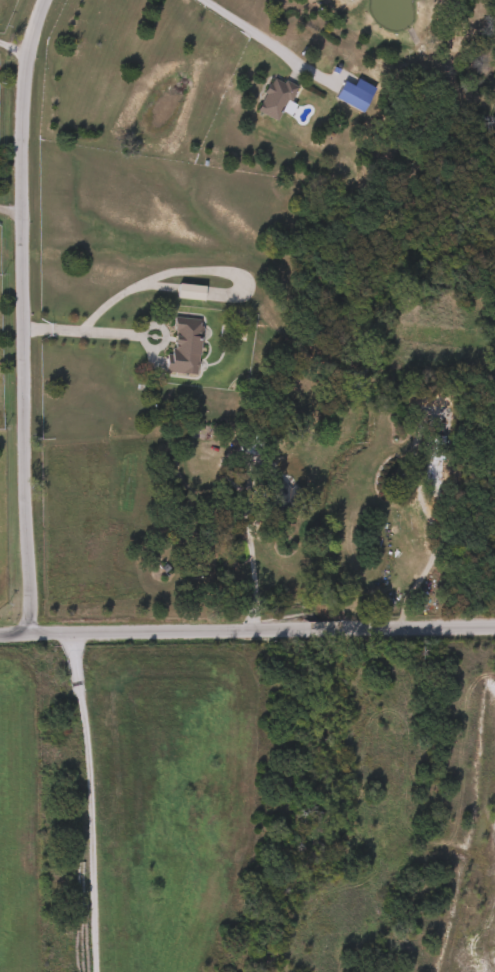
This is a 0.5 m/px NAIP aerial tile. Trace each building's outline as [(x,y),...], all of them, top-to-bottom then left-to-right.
[(274,121),(253,108),(273,76),(293,88),(274,121)] [(360,112),(332,97),(341,80),(369,94),(360,112)] [(176,298),(202,298),(202,284),(176,284),(176,298)] [(194,375),(165,372),(170,316),(199,318),(194,375)]
